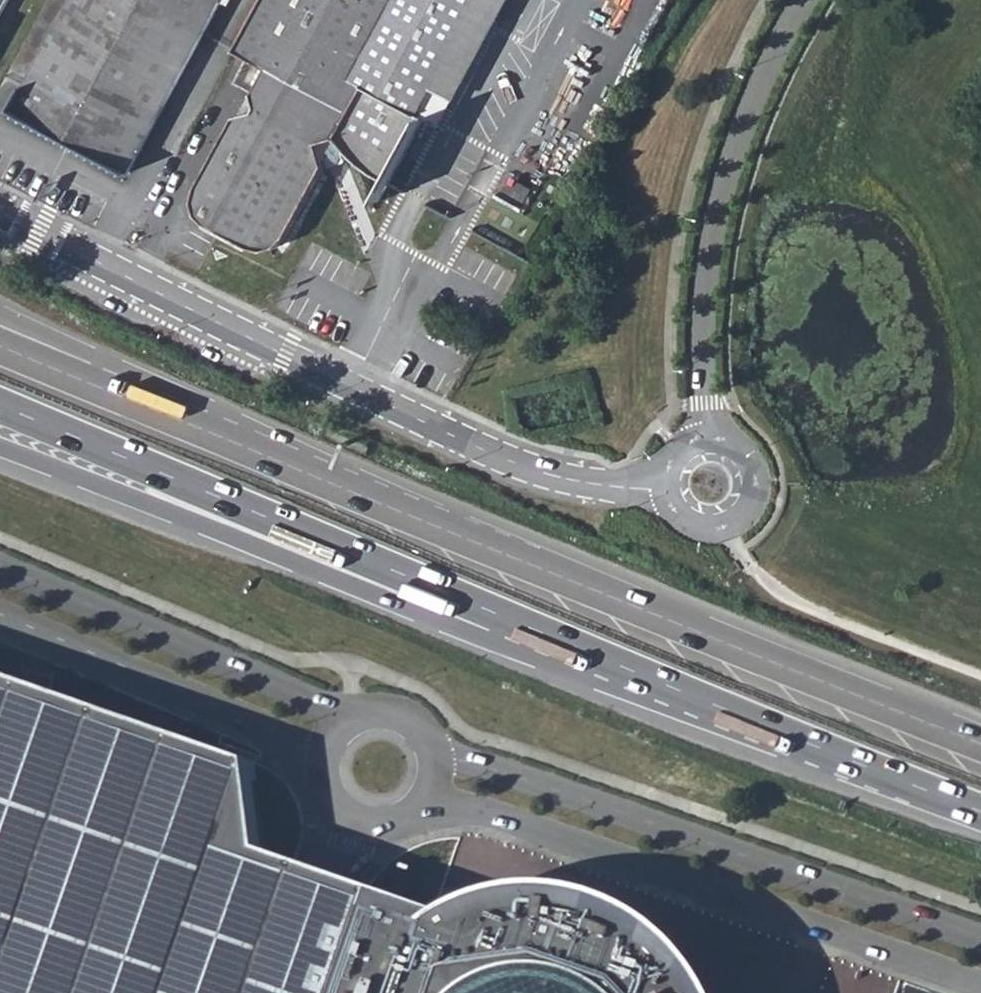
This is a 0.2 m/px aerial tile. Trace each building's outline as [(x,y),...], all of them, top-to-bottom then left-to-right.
[(128,174),(222,0),(72,0),(13,110),(128,174)] [(289,235),(325,167),(322,162),(322,155),(325,151),(331,148),(343,159),(355,170),(369,180),(388,190),(392,192),(394,188),(426,126),(442,134),(497,27),(475,15),(483,0),(264,0),(236,54),(267,69),(253,99),(262,106),(257,115),(244,116),(235,115),(200,183),(197,199),(205,224),(244,247),(259,248),(260,258),(266,265),(276,268),(285,267),(293,261),(296,252),(295,242),(289,235)] [(497,27),(511,0),(483,0),(475,15),(497,27)] [(253,99),(244,116),(257,115),(262,106),(253,99)] [(397,904),(266,853),(254,778),(225,768),(227,755),(41,691),(38,702),(11,693),(14,680),(0,675),(0,992),(368,992),(397,904)] [(456,919),(397,904),(368,992),(705,992),(684,964),(653,937),(617,916),(577,904),(536,899),(494,904),(456,919)]
